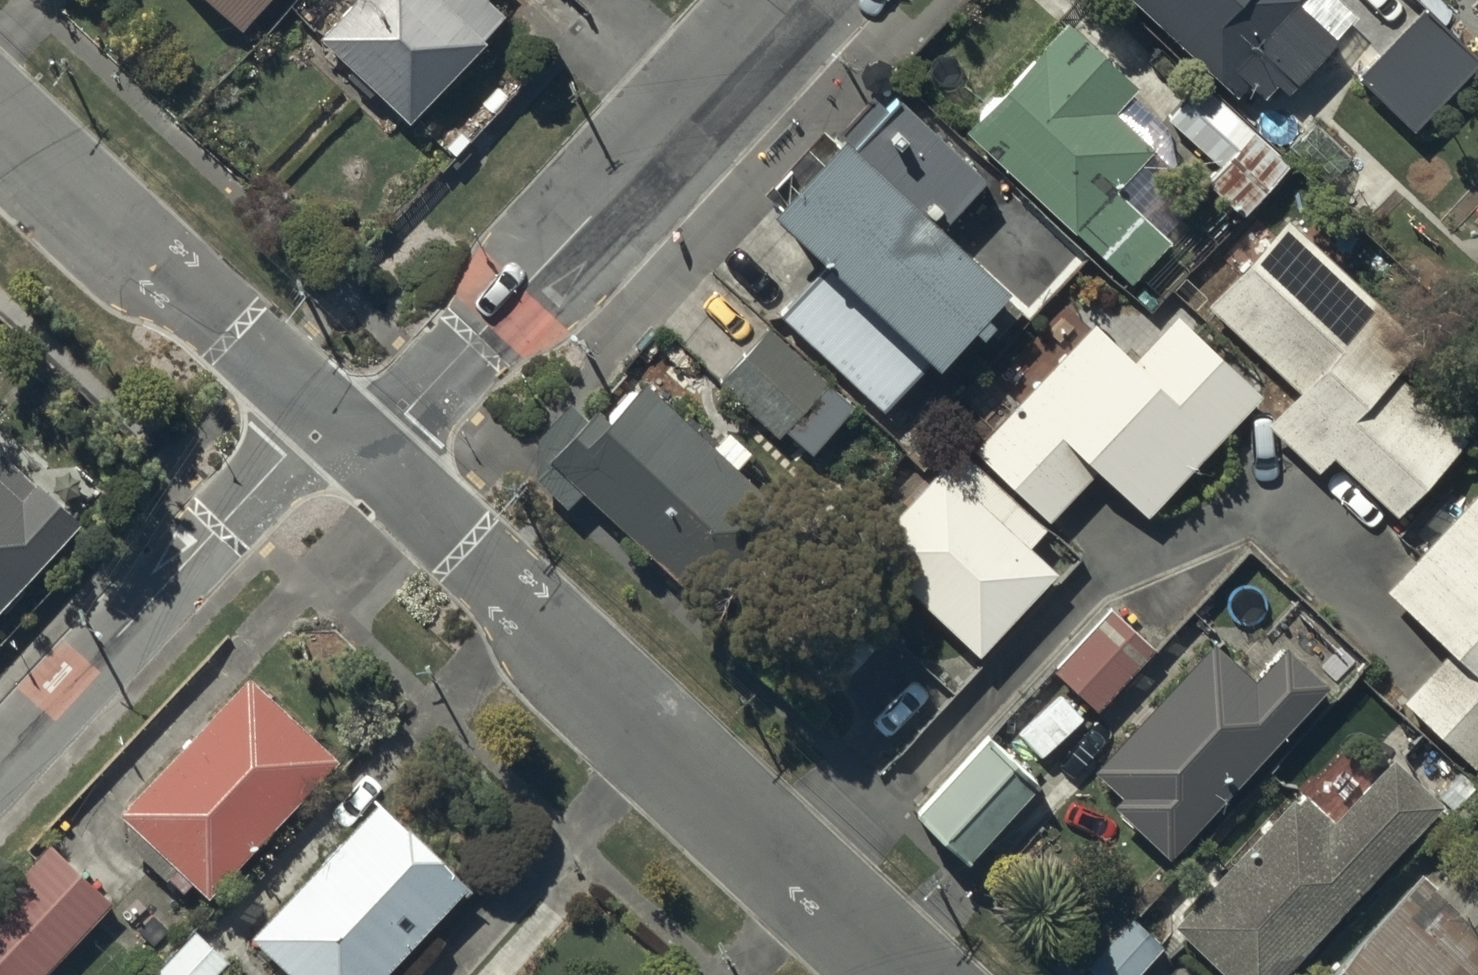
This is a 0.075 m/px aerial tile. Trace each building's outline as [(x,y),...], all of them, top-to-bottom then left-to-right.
[(244,39),(280,0),(202,0),(244,39)] [(322,49),(416,136),(490,55),(486,51),(509,25),(490,7),(497,0),(367,0),(322,49)] [(1228,83),(1240,72),(1256,87),(1269,73),(1277,81),(1330,27),(1302,0),(1143,0),(1228,83)] [(1420,2),(1351,75),(1409,129),(1477,57),(1420,2)] [(966,117),(1129,270),(1166,231),(1109,178),(1146,139),(1104,100),(1130,72),(1065,12),(966,117)] [(1198,72),(1161,109),(1214,161),(1200,175),(1236,210),(1286,158),(1198,72)] [(825,246),(774,301),(883,401),(1003,270),(943,215),(986,169),(896,87),(855,132),(841,120),(771,197),(825,246)] [(1281,210),(1201,295),(1293,381),(1261,415),(1311,462),(1325,447),(1390,508),(1463,429),(1382,353),(1406,328),(1281,210)] [(1256,386),(1172,305),(1130,349),(1091,312),(969,439),(962,433),(859,539),(972,647),(1052,564),(1024,537),(1041,520),(1038,517),(1089,463),(1141,506),(1256,386)] [(849,399),(766,321),(715,375),(775,432),(783,423),(806,445),(849,399)] [(565,498),(581,481),(715,611),(807,517),(745,457),(757,445),(725,413),(711,428),(642,360),(601,401),(593,393),(581,406),(567,393),(535,425),(535,468),(565,498)] [(75,513),(32,471),(19,484),(0,466),(0,590),(75,513)] [(1477,483),(1381,585),(1444,645),(1400,692),(1469,757),(1477,748),(1477,483)] [(828,683),(886,621),(855,593),(797,654),(828,683)] [(1107,601),(1051,663),(1095,702),(1151,641),(1107,601)] [(1119,789),(1111,798),(1169,851),(1329,677),(1285,636),(1254,670),(1211,630),(1150,696),(1146,693),(1135,706),(1141,711),(1092,764),(1119,789)] [(336,750),(245,666),(117,804),(131,818),(119,831),(177,884),(188,871),(207,888),(336,750)] [(987,722),(914,800),(963,845),(1035,766),(987,722)] [(1437,797),(1385,749),(1330,810),(1296,779),(1167,921),(1227,974),(1275,974),(1437,797)] [(248,926),(287,963),(276,974),(371,974),(465,875),(375,791),(248,926)] [(0,887),(0,974),(36,974),(112,894),(49,835),(0,887)] [(1318,973),(1320,974),(1477,974),(1477,915),(1474,911),(1477,907),(1477,890),(1447,861),(1436,873),(1422,860),(1318,973)] [(1088,960),(1104,974),(1131,974),(1163,941),(1132,913),(1088,960)] [(226,954),(193,922),(142,974),(206,974),(226,954)] [(491,974),(513,974),(501,964),(491,974)]
